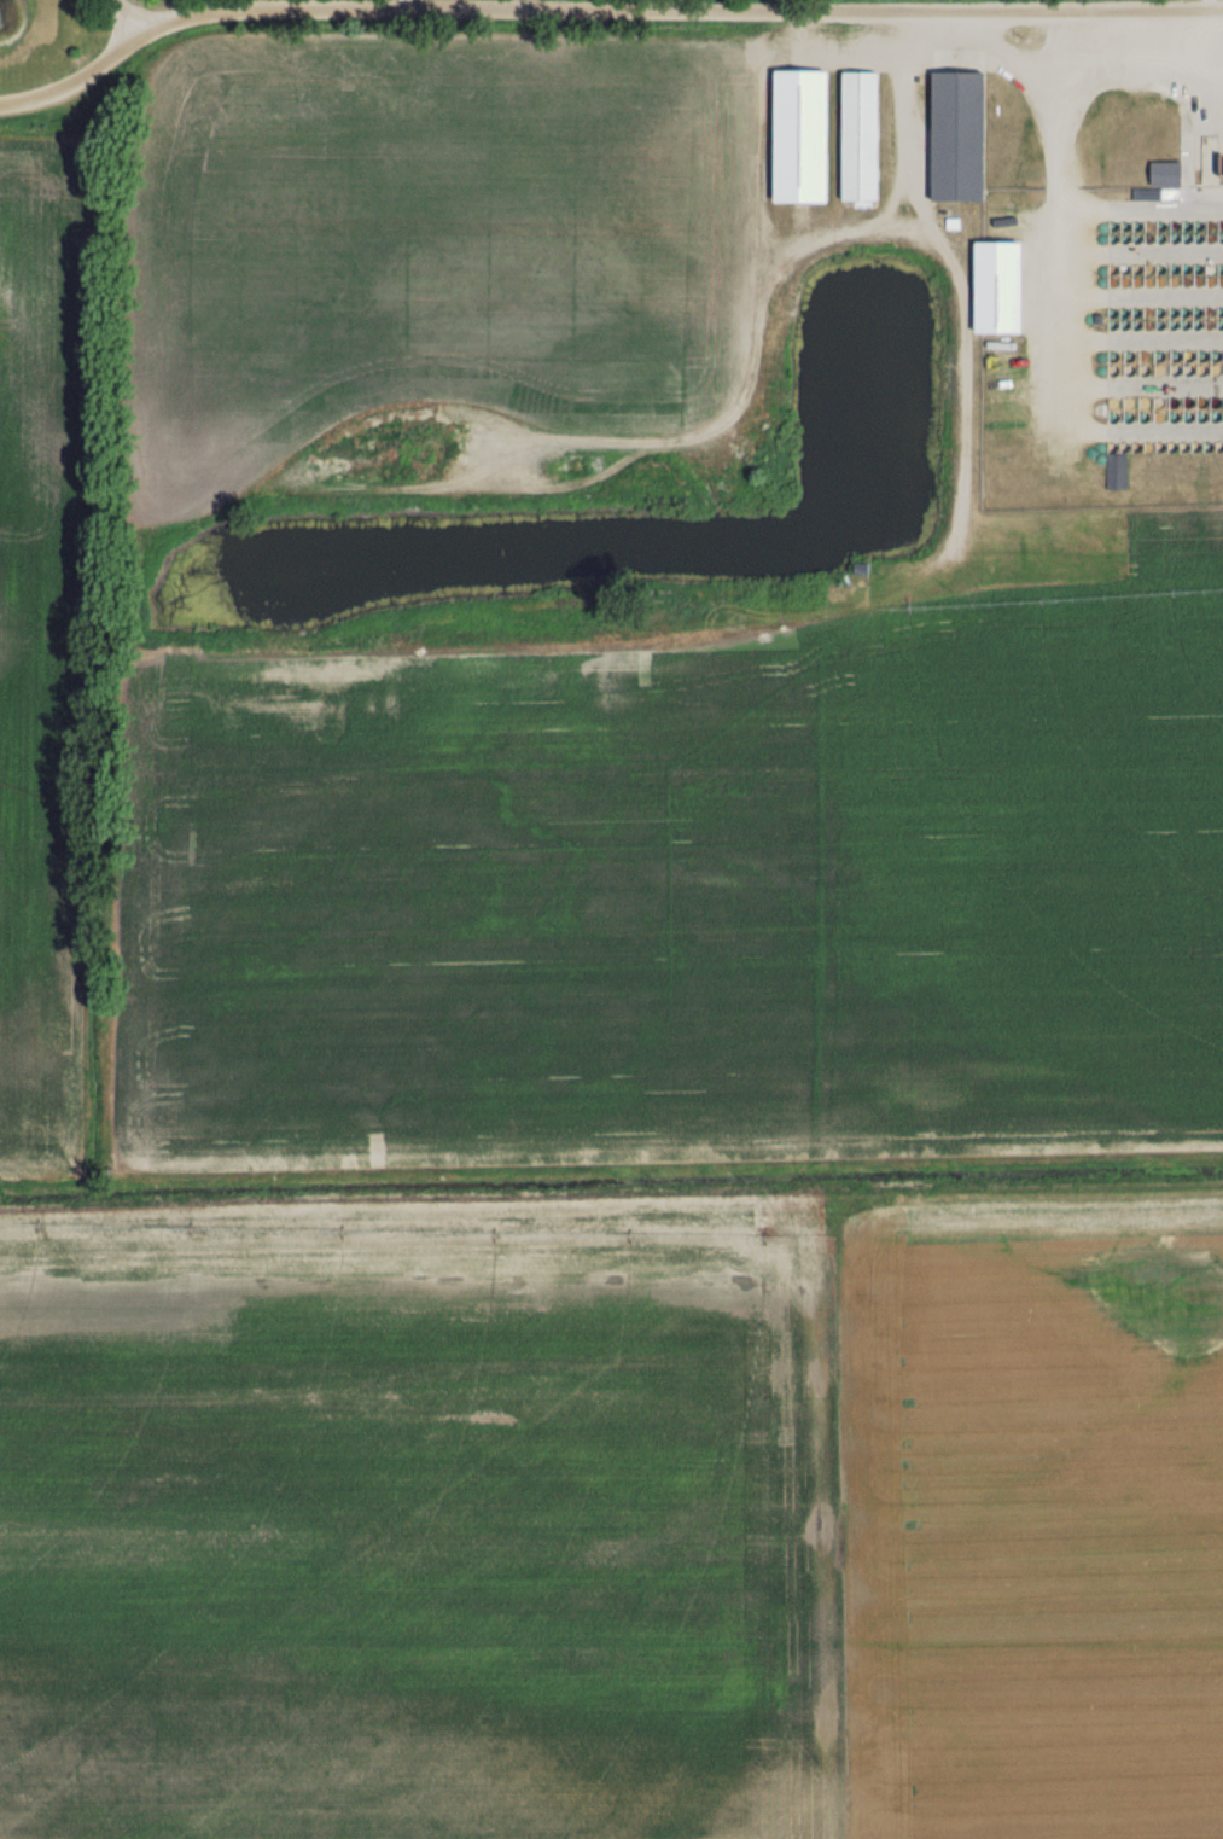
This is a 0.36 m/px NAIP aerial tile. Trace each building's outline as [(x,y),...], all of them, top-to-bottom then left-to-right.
[(848,72),(885,72),(885,202),(848,202),(848,72)] [(939,74),(990,74),(990,200),(938,200),(939,74)] [(1154,162),(1186,161),(1187,184),(1155,185),(1154,162)] [(1130,489),(1130,454),(1110,454),(1110,489),(1130,489)]
